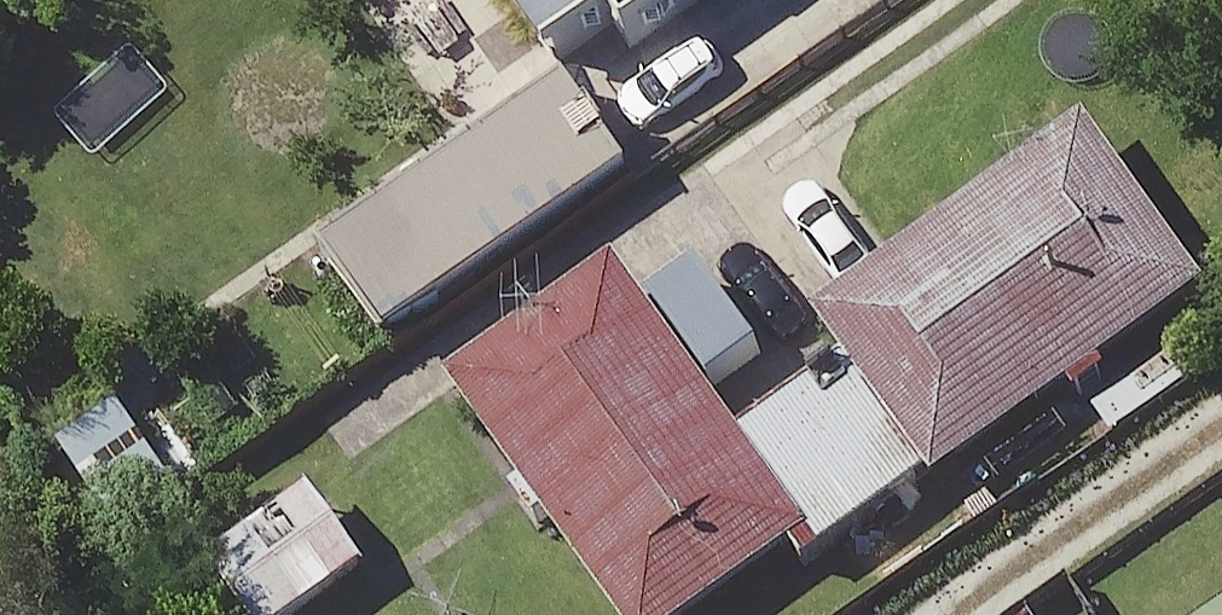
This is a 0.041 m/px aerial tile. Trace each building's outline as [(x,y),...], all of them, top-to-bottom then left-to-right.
[(564,71),(626,30),(644,56),(726,0),(515,0),(564,71)] [(333,256),(398,348),(638,180),(573,88),(333,256)] [(1220,297),(1099,129),(824,325),(853,363),(943,485),(945,494),(1220,297)] [(458,394),(617,614),(729,614),(803,562),(821,549),(744,443),(624,275),(458,394)] [(853,363),(744,443),(821,549),(803,562),(815,579),(943,485),(853,363)] [(127,418),(67,457),(120,535),(179,496),(127,418)] [(320,498),(220,571),(253,614),(327,614),(379,576),(320,498)]
